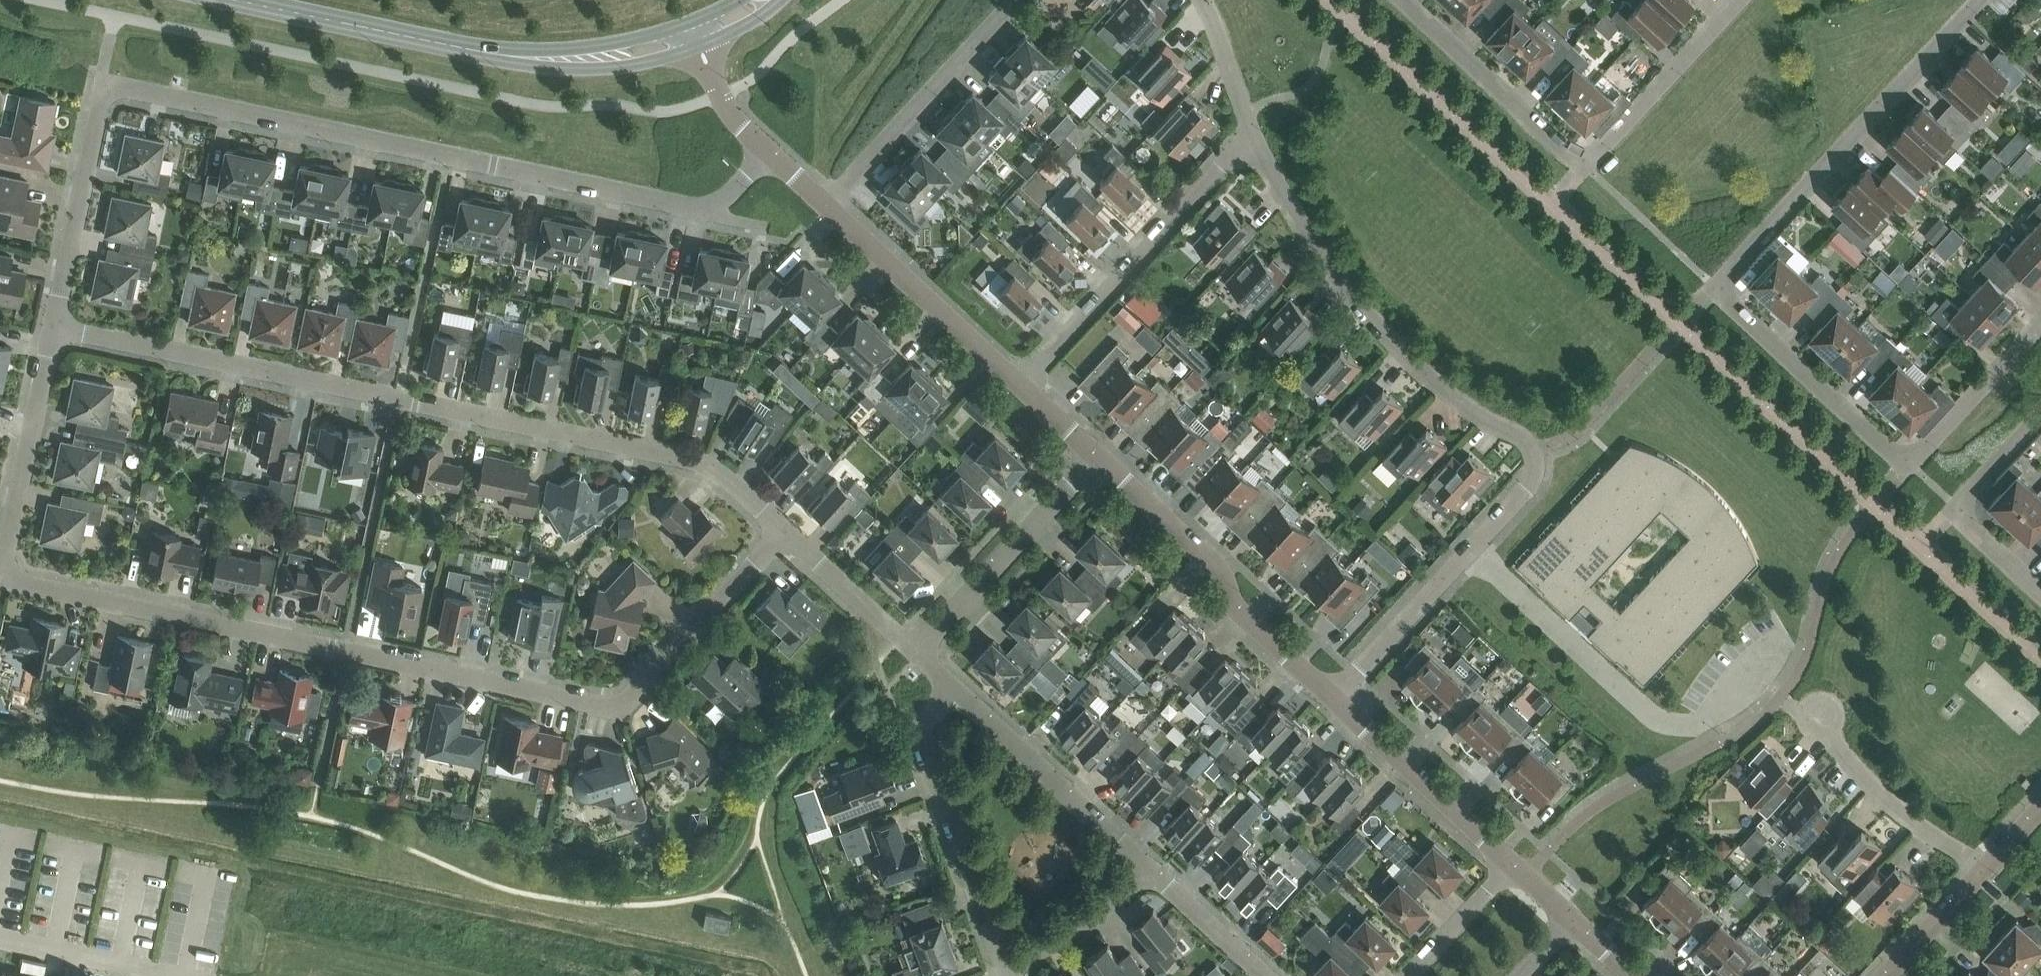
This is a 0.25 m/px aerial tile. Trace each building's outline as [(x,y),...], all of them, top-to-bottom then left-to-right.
[(1105,21),(1126,40),(1129,36),(1137,43),(1165,13),(1155,4),(1152,7),(1145,0),(1124,0),(1105,21)] [(1503,0),(1448,0),(1444,4),(1456,15),(1459,12),(1467,19),(1482,3),(1492,12),(1503,0)] [(1504,60),(1534,26),(1522,15),(1530,6),(1523,0),(1503,0),(1492,12),(1502,22),(1487,38),(1495,46),(1492,49),(1504,60)] [(1652,0),(1643,0),(1635,8),(1626,0),(1611,17),(1633,37),(1642,27),(1658,43),(1677,23),(1652,0)] [(1677,23),(1695,3),(1691,0),(1652,0),(1677,23)] [(2025,9),(2035,18),(2040,11),(2040,0),(2033,0),(2025,9)] [(1608,38),(1619,27),(1604,13),(1594,24),(1608,38)] [(1542,58),(1552,67),(1569,49),(1558,39),(1554,44),(1534,26),(1504,60),(1515,71),(1518,67),(1526,75),(1542,58)] [(1007,55),(1036,82),(1048,70),(1057,78),(1072,62),(1050,42),(1042,51),(1025,35),(1007,55)] [(1174,52),(1165,43),(1137,73),(1144,80),(1141,84),(1161,104),(1190,72),(1171,55),(1174,52)] [(1552,104),(1563,115),(1594,82),(1581,70),(1590,61),(1572,45),(1569,49),(1552,67),(1562,77),(1547,94),(1555,101),(1552,104)] [(1959,67),(1989,95),(2001,82),(2010,90),(2025,73),(2003,53),(1994,63),(1977,47),(1959,67)] [(1019,119),(1034,103),(1025,95),(1036,82),(1007,55),(988,74),(1005,90),(997,99),(1019,119)] [(2022,65),(2029,72),(2038,63),(2030,56),(2022,65)] [(1958,102),(1949,112),(1971,132),(1986,115),(1977,107),(1989,95),(1959,67),(1941,87),(1958,102)] [(1607,93),(1594,82),(1563,115),(1575,126),(1578,122),(1586,130),(1602,113),(1612,122),(1632,100),(1615,85),(1607,93)] [(1197,100),(1187,91),(1151,130),(1180,157),(1197,138),(1204,145),(1219,128),(1193,104),(1197,100)] [(1019,119),(997,99),(989,107),(972,92),(954,111),(984,139),(996,126),(1005,135),(1011,128),(1014,131),(1023,122),(1019,119)] [(50,169),(58,131),(49,130),(55,103),(21,95),(12,137),(0,134),(0,158),(50,169)] [(1971,132),(1949,112),(1940,121),(1923,106),(1905,125),(1935,153),(1945,162),(1957,149),(1956,148),(1971,132)] [(984,139),(954,111),(936,131),(953,147),(945,155),(966,176),(981,160),(972,152),(984,139)] [(1903,161),(1894,170),(1916,191),(1932,174),(1923,166),(1935,153),(1905,125),(1887,145),(1903,161)] [(158,171),(164,141),(125,133),(117,172),(138,177),(136,189),(165,195),(170,173),(158,171)] [(2006,143),(1997,154),(2007,163),(2016,153),(2006,143)] [(1102,178),(1096,184),(1127,213),(1139,200),(1140,197),(1139,193),(1143,189),(1125,173),(1133,164),(1112,144),(1103,154),(1111,162),(1103,171),(1102,174),(1102,178)] [(233,151),(226,149),(220,175),(207,172),(202,197),(215,200),(217,191),(240,196),(241,190),(242,190),(251,149),(239,147),(233,151)] [(1037,173),(1052,164),(1041,147),(1026,156),(1037,173)] [(966,176),(945,155),(936,164),(920,148),(901,168),(931,196),(943,183),(952,191),(966,176)] [(263,152),(251,149),(242,190),(255,192),(255,208),(276,213),(281,188),(269,185),(274,159),(267,158),(263,152)] [(2018,157),(2010,165),(2019,175),(2027,167),(2018,157)] [(281,188),(276,213),(289,216),(290,211),(314,216),(325,165),(313,162),(307,166),(300,165),(294,191),(281,188)] [(350,228),(351,224),(356,204),(343,201),(348,175),(341,173),(337,168),(325,165),(314,216),(329,219),(329,224),(350,228)] [(1869,165),(1851,184),(1880,212),(1892,199),(1901,207),(1916,191),(1894,170),(1885,180),(1869,165)] [(920,208),(931,196),(901,168),(883,188),(900,203),(892,212),(914,232),(928,217),(920,208)] [(23,200),(27,181),(0,175),(0,229),(32,235),(38,207),(24,204),(23,200)] [(356,204),(351,224),(350,228),(372,233),(378,218),(391,221),(399,181),(387,178),(382,182),(374,180),(369,207),(356,204)] [(411,183),(399,181),(391,221),(404,224),(403,240),(425,244),(430,219),(417,217),(422,190),(415,189),(411,183)] [(1081,201),(1062,221),(1093,249),(1105,237),(1106,233),(1105,229),(1109,226),(1091,209),(1099,200),(1081,183),(1072,192),(1081,201)] [(1880,212),(1851,184),(1832,204),(1849,220),(1840,229),(1862,249),(1889,220),(1880,212)] [(123,251),(152,257),(157,236),(145,234),(151,204),(112,196),(104,235),(125,239),(123,251)] [(453,234),(477,239),(486,199),(474,196),(468,200),(460,198),(455,225),(442,222),(436,247),(450,249),(453,234)] [(486,199),(477,239),(474,252),(498,257),(498,260),(511,262),(516,238),(503,235),(509,209),(501,207),(498,201),(486,199)] [(1246,225),(1220,201),(1204,218),(1211,224),(1194,243),(1214,261),(1221,254),(1230,262),(1259,231),(1249,222),(1246,225)] [(2040,252),(2040,201),(2027,216),(2036,224),(2025,237),(2040,252)] [(556,256),(559,257),(568,216),(556,214),(550,217),(543,216),(537,242),(524,239),(519,264),(532,267),(533,263),(553,268),(556,256)] [(580,219),(568,216),(559,257),(583,262),(580,277),(593,280),(599,255),(586,252),(591,226),(584,224),(580,219)] [(1930,228),(1939,236),(1948,226),(1939,218),(1930,228)] [(1033,235),(1031,233),(1017,248),(1029,260),(1030,259),(1059,286),(1071,273),(1072,270),(1071,266),(1075,263),(1057,246),(1065,237),(1047,220),(1033,235)] [(610,267),(634,272),(642,232),(630,229),(625,233),(617,231),(611,258),(599,255),(593,280),(607,283),(610,267)] [(1839,230),(1828,240),(1837,248),(1841,253),(1851,242),(1839,230)] [(654,234),(642,232),(634,272),(658,277),(654,293),(668,295),(673,271),(660,268),(665,242),(658,240),(654,234)] [(305,251),(308,238),(291,234),(288,247),(305,251)] [(1777,235),(1756,257),(1766,266),(1751,283),(1759,290),(1756,294),(1767,304),(1798,271),(1785,259),(1794,250),(1777,235)] [(2025,237),(2013,249),(2004,241),(1989,258),(2011,278),(2019,268),(2036,284),(2040,279),(2040,252),(2025,237)] [(1927,254),(1936,262),(1941,257),(1940,249),(1934,245),(1927,254)] [(703,287),(716,290),(725,249),(713,247),(707,250),(699,249),(694,275),(681,272),(676,297),(697,301),(703,287)] [(750,313),(753,299),(755,288),(742,285),(748,259),(740,257),(737,252),(725,249),(716,290),(740,295),(737,310),(750,313)] [(1274,267),(1255,250),(1226,281),(1247,300),(1250,296),(1258,303),(1286,273),(1277,264),(1274,267)] [(148,278),(152,257),(123,251),(121,262),(99,258),(91,297),(130,305),(136,276),(148,278)] [(14,256),(0,253),(0,300),(18,304),(24,273),(11,270),(14,256)] [(980,290),(997,305),(1001,300),(1025,323),(1037,310),(1038,307),(1037,303),(1041,299),(1023,283),(1031,274),(1013,257),(998,273),(997,271),(980,290)] [(1970,295),(2000,323),(2018,303),(2002,288),(2011,278),(1989,258),(1973,274),(1982,282),(1970,295)] [(786,298),(796,307),(824,277),(815,268),(808,269),(802,263),(784,283),(770,269),(756,283),(755,288),(753,299),(767,302),(773,307),(786,298)] [(208,274),(187,270),(180,299),(192,301),(188,323),(227,331),(235,292),(205,286),(208,274)] [(1798,271),(1767,304),(1779,315),(1782,312),(1790,319),(1806,302),(1816,312),(1836,290),(1819,274),(1811,283),(1798,271)] [(803,335),(812,343),(829,325),(821,317),(839,297),(833,292),(833,285),(824,277),(796,307),(814,324),(803,335)] [(241,311),(253,314),(248,335),(287,344),(296,305),(266,298),(268,287),(247,282),(241,311)] [(1842,284),(1836,290),(1843,297),(1849,290),(1842,284)] [(1148,303),(1152,298),(1140,287),(1126,302),(1150,324),(1160,314),(1148,303)] [(1836,290),(1816,312),(1826,321),(1810,338),(1819,345),(1816,349),(1827,359),(1858,326),(1845,315),(1853,306),(1843,297),(1836,290)] [(1982,343),(2000,323),(1970,295),(1959,308),(1950,300),(1934,316),(1956,337),(1965,327),(1982,343)] [(1283,348),(1286,344),(1294,351),(1322,321),(1312,312),(1309,315),(1291,297),(1262,329),(1283,348)] [(1926,309),(1931,313),(1940,304),(1935,300),(1926,309)] [(341,333),(352,335),(356,317),(359,306),(338,301),(335,313),(305,307),(297,346),(336,354),(341,333)] [(385,324),(356,317),(352,335),(348,356),(387,365),(391,343),(403,346),(409,316),(388,312),(385,324)] [(812,343),(821,352),(832,340),(850,357),(878,326),(869,318),(862,318),(856,313),(838,333),(829,325),(812,343)] [(1928,314),(1918,324),(1927,333),(1937,322),(1928,314)] [(1156,331),(1168,339),(1177,324),(1165,316),(1156,331)] [(413,370),(449,378),(455,350),(467,352),(472,327),(440,321),(437,332),(434,332),(429,352),(426,352),(422,371),(414,369),(413,370)] [(887,335),(878,326),(850,357),(868,373),(857,385),(866,393),(883,374),(874,366),(893,347),(887,341),(887,335)] [(1858,326),(1827,359),(1839,370),(1842,367),(1850,374),(1865,358),(1875,367),(1896,345),(1885,335),(1877,344),(1858,326)] [(464,380),(463,381),(499,388),(505,360),(517,363),(523,332),(501,327),(499,341),(493,340),(490,340),(487,343),(484,342),(480,363),(476,362),(472,381),(464,380)] [(1111,402),(1137,374),(1123,361),(1130,354),(1117,342),(1078,384),(1093,398),(1101,393),(1111,402)] [(2,390),(11,347),(0,345),(0,390),(2,390)] [(1896,345),(1875,367),(1886,377),(1870,393),(1878,401),(1875,404),(1887,415),(1917,382),(1905,370),(1913,361),(1896,345)] [(514,391),(549,399),(555,371),(567,373),(573,348),(560,346),(558,357),(534,353),(530,373),(526,373),(522,392),(514,390),(514,391)] [(1342,347),(1331,359),(1322,350),(1297,377),(1314,392),(1321,385),(1332,396),(1361,365),(1342,347)] [(564,401),(564,402),(600,409),(605,381),(618,384),(623,359),(601,354),(601,357),(578,352),(574,371),(583,373),(580,384),(577,383),(573,403),(564,401)] [(903,406),(931,376),(922,368),(916,368),(910,363),(892,382),(883,374),(866,393),(875,401),(873,404),(890,420),(903,406)] [(615,411),(614,413),(650,420),(656,392),(668,394),(673,370),(661,367),(658,379),(635,374),(630,395),(627,394),(623,413),(615,411)] [(666,422),(666,423),(701,431),(708,403),(726,407),(737,380),(705,372),(701,388),(687,385),(682,405),(679,404),(674,424),(666,422)] [(1131,433),(1170,391),(1157,379),(1151,387),(1137,374),(1111,402),(1121,411),(1116,419),(1131,433)] [(940,384),(931,376),(903,406),(921,423),(911,434),(920,443),(937,424),(928,416),(946,396),(941,391),(940,384)] [(124,441),(124,440),(126,429),(117,427),(118,418),(107,415),(113,385),(74,377),(66,416),(87,421),(85,433),(124,441)] [(1901,422),(1909,430),(1925,413),(1935,422),(1955,400),(1938,385),(1930,393),(1917,382),(1887,415),(1898,425),(1901,422)] [(1384,388),(1373,400),(1364,392),(1339,418),(1356,433),(1363,426),(1374,437),(1403,406),(1384,388)] [(217,400),(171,391),(161,439),(170,441),(179,437),(181,430),(197,433),(194,445),(221,451),(227,423),(213,420),(217,400)] [(1163,451),(1189,423),(1176,410),(1183,403),(1170,391),(1131,433),(1146,447),(1154,442),(1163,451)] [(961,404),(964,407),(974,397),(970,393),(961,404)] [(774,403),(765,416),(738,397),(726,416),(738,424),(727,439),(720,435),(720,436),(750,456),(766,432),(776,439),(792,415),(774,403)] [(252,449),(267,452),(270,457),(268,470),(293,475),(298,451),(284,448),(290,416),(260,410),(252,449)] [(1183,482),(1222,440),(1210,428),(1203,435),(1189,423),(1163,451),(1173,459),(1169,468),(1183,482)] [(339,467),(366,473),(374,434),(347,428),(346,433),(321,427),(317,446),(314,449),(322,462),(326,460),(340,463),(339,467)] [(1383,457),(1399,473),(1406,465),(1418,476),(1446,445),(1427,427),(1416,439),(1407,431),(1383,457)] [(124,441),(85,433),(82,445),(61,440),(52,479),(91,488),(98,458),(114,461),(116,453),(123,454),(125,441),(124,440),(124,441)] [(962,459),(980,476),(988,467),(1005,483),(1024,463),(994,435),(982,448),(973,440),(958,456),(962,459)] [(1216,499),(1242,471),(1228,459),(1235,451),(1222,440),(1183,482),(1198,495),(1206,490),(1216,499)] [(440,460),(443,448),(415,442),(406,483),(434,489),(435,485),(457,489),(462,465),(440,460)] [(761,467),(787,492),(807,471),(816,479),(833,460),(824,452),(816,461),(798,444),(784,460),(781,458),(768,472),(762,466),(761,467)] [(1630,444),(1517,566),(1544,591),(1543,593),(1566,614),(1565,616),(1569,619),(1584,603),(1602,620),(1587,636),(1591,640),(1592,638),(1616,660),(1617,659),(1644,684),(1758,562),(1755,554),(1752,547),(1749,540),(1745,533),(1741,527),(1737,520),(1733,514),(1728,508),(1723,502),(1718,496),(1713,491),(1707,485),(1701,480),(1695,476),(1689,471),(1683,467),(1676,463),(1669,459),(1662,455),(1655,452),(1648,449),(1641,447),(1634,445),(1630,444)] [(1371,447),(1358,461),(1375,476),(1387,462),(1371,447)] [(1481,495),(1496,478),(1469,454),(1462,462),(1453,453),(1429,479),(1438,487),(1437,489),(1457,507),(1474,488),(1481,495)] [(486,457),(484,457),(477,490),(510,497),(507,509),(531,514),(538,484),(525,481),(528,466),(501,460),(499,458),(489,456),(486,457)] [(962,459),(954,468),(959,473),(941,493),(971,520),(989,500),(972,485),(980,476),(962,459)] [(2006,526),(2037,493),(2018,475),(2022,470),(2013,461),(1996,479),(2005,488),(1990,504),(1998,512),(1995,515),(2006,526)] [(1236,530),(1275,488),(1262,476),(1255,484),(1242,471),(1216,499),(1225,508),(1221,517),(1236,530)] [(541,510),(548,511),(566,538),(573,539),(600,522),(602,511),(605,512),(613,507),(626,490),(623,486),(612,484),(600,491),(591,490),(583,478),(574,476),(559,485),(549,483),(549,481),(547,481),(541,510)] [(799,501),(798,502),(825,527),(845,505),(854,514),(871,495),(855,480),(847,489),(836,479),(822,495),(819,493),(806,507),(799,501)] [(1407,504),(1425,520),(1441,501),(1423,486),(1407,504)] [(1275,488),(1236,530),(1250,544),(1258,539),(1268,548),(1294,520),(1281,507),(1287,500),(1275,488)] [(2037,493),(2006,526),(2018,537),(2021,533),(2029,541),(2040,528),(2040,496),(2037,493)] [(103,501),(72,495),(69,506),(48,502),(39,541),(78,549),(85,519),(99,522),(103,501)] [(678,498),(660,517),(676,532),(673,536),(697,558),(712,542),(709,540),(721,526),(700,507),(694,513),(678,498)] [(864,508),(855,517),(867,528),(875,519),(864,508)] [(891,529),(913,549),(921,541),(937,556),(956,536),(926,508),(915,521),(906,513),(891,529)] [(1288,579),(1327,537),(1314,525),(1308,532),(1294,520),(1268,548),(1278,557),(1273,565),(1288,579)] [(905,558),(913,549),(891,529),(876,545),(885,553),(873,566),(903,594),(921,573),(905,558)] [(1108,594),(1111,598),(1120,588),(1117,585),(1122,578),(1113,570),(1126,557),(1096,529),(1077,549),(1094,565),(1086,574),(1108,594)] [(151,530),(146,551),(149,552),(146,570),(171,575),(173,567),(194,572),(200,546),(178,542),(179,536),(151,530)] [(1321,596),(1347,568),(1333,556),(1340,548),(1327,537),(1288,579),(1303,592),(1311,587),(1321,596)] [(259,561),(218,552),(211,583),(253,592),(256,579),(270,582),(275,557),(260,554),(259,561)] [(597,643),(623,649),(627,631),(634,632),(639,613),(634,611),(637,598),(654,579),(633,560),(605,590),(598,589),(591,622),(602,625),(597,643)] [(402,566),(375,561),(366,605),(381,608),(378,619),(413,626),(421,587),(399,582),(402,566)] [(341,575),(337,574),(338,569),(309,562),(308,568),(284,563),(279,589),(302,594),(300,602),(330,608),(333,594),(337,594),(341,592),(343,590),(345,586),(345,582),(343,578),(341,575)] [(1108,594),(1086,574),(1078,582),(1061,567),(1043,587),(1073,615),(1084,602),(1093,610),(1108,594)] [(1347,568),(1321,596),(1330,605),(1326,614),(1341,628),(1380,586),(1367,574),(1360,581),(1347,568)] [(464,637),(467,620),(484,623),(493,582),(464,576),(460,596),(446,593),(438,631),(464,637)] [(1150,584),(1135,600),(1142,606),(1157,591),(1150,584)] [(809,631),(826,612),(797,586),(788,596),(777,586),(755,609),(783,636),(776,643),(789,655),(810,633),(809,631)] [(531,642),(530,650),(549,655),(561,599),(541,595),(540,603),(516,598),(508,637),(531,642)] [(1057,684),(1068,672),(1050,656),(1054,652),(1046,643),(1058,630),(1028,603),(1009,623),(1026,638),(1018,647),(1040,667),(1057,684)] [(1151,656),(1165,653),(1194,622),(1184,613),(1181,612),(1177,613),(1173,610),(1157,627),(1148,619),(1131,637),(1151,656)] [(26,667),(34,669),(35,666),(55,670),(72,673),(77,650),(63,647),(61,643),(65,624),(33,617),(31,629),(11,625),(7,647),(26,651),(24,663),(26,667)] [(1194,622),(1165,653),(1175,662),(1167,671),(1183,686),(1200,668),(1191,659),(1208,642),(1204,638),(1205,634),(1203,631),(1194,622)] [(93,687),(107,690),(110,679),(141,685),(150,642),(117,635),(111,665),(98,663),(93,687)] [(1040,667),(1018,647),(1010,656),(993,640),(975,660),(983,668),(981,673),(983,677),(986,681),(991,682),(996,680),(1005,688),(1017,675),(1025,683),(1040,667)] [(1416,702),(1450,666),(1425,643),(1409,660),(1417,668),(1402,684),(1409,691),(1410,693),(1413,698),(1416,702)] [(235,710),(242,678),(216,673),(215,675),(207,673),(210,659),(180,652),(173,682),(171,682),(168,698),(200,705),(201,703),(235,710)] [(748,703),(766,684),(734,654),(724,664),(713,654),(691,678),(728,711),(741,697),(748,703)] [(1186,694),(1207,713),(1246,671),(1237,662),(1233,661),(1229,661),(1226,658),(1209,676),(1200,668),(1183,686),(1188,691),(1186,694)] [(1096,681),(1108,678),(1105,662),(1092,665),(1096,681)] [(1475,689),(1450,666),(1416,702),(1421,705),(1426,708),(1428,708),(1435,715),(1450,698),(1459,706),(1475,689)] [(302,717),(303,713),(316,715),(320,692),(308,690),(311,676),(279,669),(276,684),(270,682),(271,680),(256,677),(251,702),(272,706),(271,710),(302,717)] [(1246,671),(1207,713),(1207,714),(1210,711),(1236,735),(1253,716),(1244,708),(1260,690),(1257,687),(1257,683),(1256,679),(1246,671)] [(1518,676),(1499,693),(1520,715),(1529,707),(1518,695),(1528,686),(1518,676)] [(1065,742),(1074,751),(1103,720),(1100,717),(1100,713),(1099,710),(1090,702),(1099,691),(1089,682),(1068,705),(1077,714),(1060,731),(1064,735),(1064,739),(1065,742)] [(1475,689),(1459,706),(1467,714),(1452,731),(1459,737),(1460,739),(1463,744),(1466,748),(1500,712),(1484,698),(1487,695),(1477,686),(1475,689)] [(369,736),(401,743),(410,701),(388,696),(387,700),(355,694),(349,720),(372,725),(369,736)] [(1502,699),(1495,707),(1513,723),(1520,716),(1502,699)] [(437,702),(426,753),(477,764),(482,738),(457,733),(462,708),(437,702)] [(1253,716),(1236,735),(1262,759),(1270,750),(1299,719),(1289,710),(1286,709),(1282,710),(1278,707),(1262,724),(1253,716)] [(1525,735),(1500,712),(1466,748),(1471,751),(1476,754),(1478,755),(1485,761),(1500,745),(1509,753),(1525,735)] [(537,723),(504,716),(495,758),(528,765),(529,759),(554,765),(560,735),(535,730),(537,723)] [(712,754),(674,719),(668,726),(667,726),(669,732),(662,734),(662,732),(646,737),(648,744),(636,748),(645,778),(659,774),(656,764),(663,762),(662,760),(675,756),(682,763),(678,768),(681,770),(682,769),(690,776),(687,779),(688,780),(689,778),(689,786),(700,789),(718,770),(707,759),(712,754)] [(1299,719),(1270,750),(1273,753),(1273,757),(1274,760),(1283,768),(1278,774),(1288,783),(1305,765),(1296,756),(1312,739),(1309,735),(1309,731),(1308,728),(1299,719)] [(1120,736),(1103,720),(1074,751),(1084,760),(1087,761),(1091,760),(1095,763),(1111,746),(1120,754),(1137,735),(1128,727),(1120,736)] [(1117,791),(1127,799),(1155,768),(1156,769),(1164,760),(1137,735),(1120,754),(1129,762),(1113,780),(1116,783),(1116,787),(1117,791)] [(1509,784),(1510,787),(1513,791),(1516,795),(1547,762),(1546,762),(1531,747),(1534,744),(1525,735),(1509,753),(1517,761),(1502,777),(1509,784)] [(583,749),(583,750),(583,752),(583,753),(584,754),(584,756),(585,757),(587,757),(588,758),(589,759),(588,766),(580,768),(578,769),(576,771),(575,773),(573,775),(572,777),(572,780),(572,782),(572,785),(573,787),(574,789),(576,791),(578,793),(580,794),(583,795),(583,797),(581,797),(581,798),(599,802),(600,800),(613,796),(619,814),(641,820),(643,820),(644,819),(646,818),(647,817),(647,815),(647,814),(641,796),(637,797),(634,788),(636,787),(630,767),(628,768),(622,749),(593,743),(591,742),(590,742),(589,743),(587,743),(586,744),(585,745),(584,746),(583,747),(583,749)] [(1778,783),(1791,769),(1764,744),(1749,761),(1756,767),(1738,786),(1767,813),(1787,791),(1778,783)] [(895,783),(884,755),(841,771),(847,787),(824,795),(833,820),(867,807),(863,795),(895,783)] [(1288,783),(1285,786),(1294,794),(1305,783),(1322,798),(1351,768),(1341,759),(1338,758),(1334,758),(1330,755),(1314,773),(1305,765),(1288,783)] [(1550,791),(1559,799),(1575,782),(1549,758),(1546,762),(1547,762),(1516,795),(1519,797),(1523,799),(1528,801),(1535,808),(1550,791)] [(283,775),(298,778),(301,765),(286,762),(283,775)] [(1173,802),(1190,784),(1174,770),(1166,778),(1156,769),(1155,768),(1127,799),(1136,808),(1140,809),(1144,809),(1147,812),(1164,794),(1173,802)] [(1351,768),(1322,798),(1339,814),(1331,823),(1340,832),(1358,813),(1348,805),(1365,787),(1361,784),(1362,780),(1360,776),(1351,768)] [(1827,819),(1818,811),(1829,799),(1810,781),(1781,812),(1793,823),(1786,830),(1803,846),(1827,819)] [(1206,799),(1190,784),(1173,802),(1181,811),(1165,828),(1168,832),(1168,836),(1170,839),(1179,848),(1208,817),(1198,808),(1206,799)] [(799,831),(814,830),(812,817),(797,819),(799,831)] [(1216,843),(1225,851),(1242,832),(1233,824),(1225,833),(1208,817),(1179,848),(1189,857),(1192,858),(1196,857),(1200,860),(1216,843)] [(885,882),(926,867),(915,839),(904,843),(895,820),(872,828),(880,852),(874,854),(885,882)] [(1387,824),(1372,839),(1382,849),(1397,833),(1387,824)] [(1231,896),(1260,865),(1243,850),(1251,841),(1242,832),(1225,851),(1234,859),(1217,877),(1221,880),(1221,884),(1222,888),(1231,896)] [(1835,875),(1830,880),(1844,893),(1856,879),(1854,877),(1882,848),(1865,832),(1856,841),(1851,841),(1842,833),(1818,859),(1835,875)] [(1402,867),(1420,884),(1428,875),(1445,891),(1464,871),(1434,843),(1422,856),(1397,833),(1382,849),(1402,867)] [(1313,860),(1302,871),(1314,884),(1325,874),(1313,860)] [(1260,865),(1231,896),(1241,905),(1244,906),(1248,906),(1252,909),(1268,891),(1280,902),(1297,884),(1279,866),(1270,875),(1260,865)] [(1656,924),(1689,888),(1664,865),(1648,882),(1657,890),(1642,906),(1649,913),(1649,915),(1652,920),(1656,924)] [(1864,900),(1863,901),(1883,919),(1900,901),(1907,907),(1922,891),(1895,866),(1887,875),(1878,867),(1855,892),(1864,900)] [(1402,867),(1395,875),(1390,871),(1383,878),(1393,888),(1381,901),(1411,928),(1429,908),(1412,893),(1420,884),(1402,867)] [(1714,911),(1689,888),(1656,924),(1660,927),(1665,930),(1668,931),(1675,937),(1690,920),(1698,928),(1714,911)] [(950,973),(948,967),(957,963),(942,921),(926,927),(926,926),(921,927),(914,908),(903,912),(909,929),(912,928),(918,944),(905,949),(911,965),(904,967),(907,975),(941,975),(950,973)] [(1153,909),(1135,924),(1150,943),(1141,951),(1157,971),(1175,956),(1167,946),(1177,938),(1174,934),(1177,931),(1168,920),(1164,923),(1153,909)] [(729,917),(705,911),(702,925),(726,931),(729,917)] [(1724,920),(1714,911),(1698,928),(1707,936),(1692,953),(1699,959),(1700,961),(1702,966),(1706,970),(1736,938),(1736,937),(1721,923),(1724,920)] [(1345,921),(1331,936),(1331,937),(1353,957),(1361,948),(1377,964),(1396,944),(1366,916),(1354,929),(1345,921)] [(1244,932),(1260,948),(1272,935),(1256,919),(1244,932)] [(2028,963),(2040,949),(2040,927),(2035,922),(2036,923),(2028,931),(2017,921),(2018,920),(2017,919),(2000,937),(2028,963)] [(1331,936),(1315,922),(1300,938),(1325,961),(1313,973),(1316,975),(1356,975),(1345,966),(1353,957),(1331,937),(1331,936)] [(1739,934),(1736,937),(1736,938),(1706,970),(1711,974),(1715,975),(1731,975),(1740,967),(1748,975),(1764,957),(1739,934)] [(2028,963),(2000,937),(1984,955),(1985,956),(1985,955),(1996,966),(1988,974),(1990,975),(2016,975),(2028,963)] [(1094,975),(1145,975),(1130,953),(1118,960),(1107,945),(1086,959),(1095,972),(1092,974),(1094,975)] [(1764,957),(1748,975),(1750,975),(1784,975),(1764,957)] [(1225,975),(1216,964),(1203,975),(1224,975),(1225,975)]
